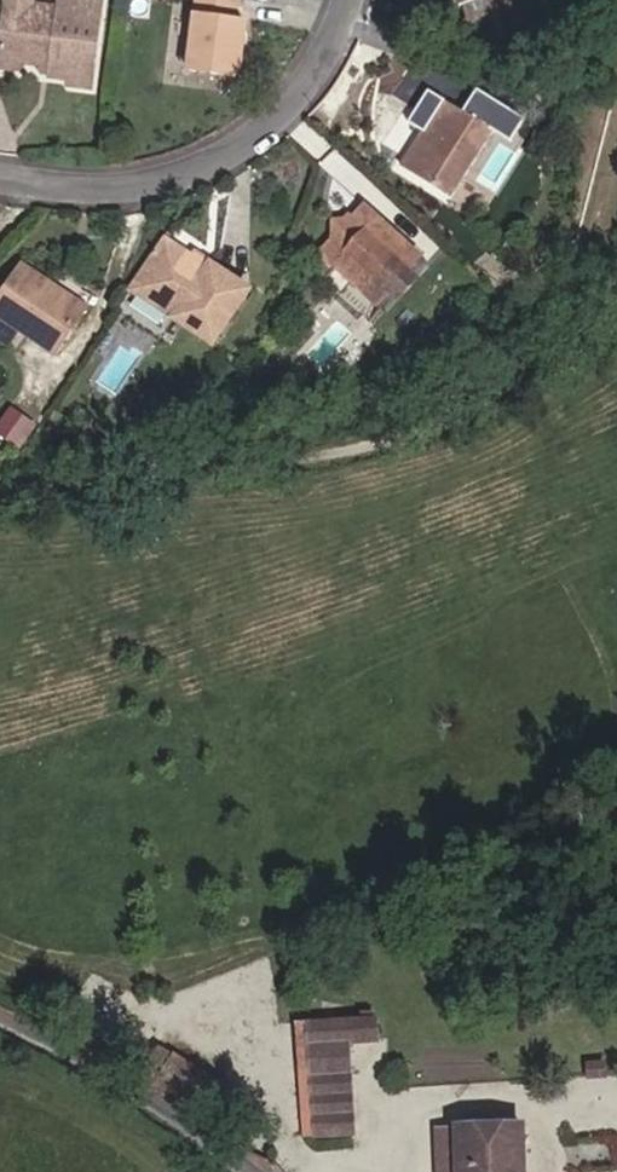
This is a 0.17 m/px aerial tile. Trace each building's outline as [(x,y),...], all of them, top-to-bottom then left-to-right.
[(33,15),(35,0),(13,0),(11,12),(33,15)] [(193,69),(243,76),(250,23),(236,21),(239,0),(202,0),(193,69)] [(460,8),(466,5),(471,20),(498,12),(495,0),(458,0),(460,8)] [(57,61),(55,78),(73,80),(71,90),(96,93),(107,6),(66,1),(65,11),(41,7),(33,15),(11,12),(5,62),(38,66),(44,59),(57,61)] [(3,71),(55,78),(57,61),(44,59),(38,66),(5,62),(3,71)] [(458,197),(500,133),(431,90),(414,119),(429,130),(406,165),(458,197)] [(391,309),(434,262),(386,220),(372,209),(360,223),(337,223),(339,245),(331,254),(344,267),(391,309)] [(217,264),(173,234),(137,285),(223,342),(259,286),(220,259),(217,264)] [(90,310),(33,274),(3,318),(61,356),(90,310)] [(343,1023),(345,1044),(374,1042),(373,1020),(343,1023)] [(605,1061),(585,1062),(587,1078),(606,1077),(605,1061)] [(207,1117),(223,1088),(184,1066),(166,1090),(207,1117)] [(349,1083),(311,1083),(312,1096),(350,1094),(350,1092),(349,1083)] [(314,1116),(316,1131),(335,1131),(335,1134),(353,1133),(352,1115),(314,1116)] [(460,1129),(461,1171),(525,1171),(523,1126),(460,1129)]
